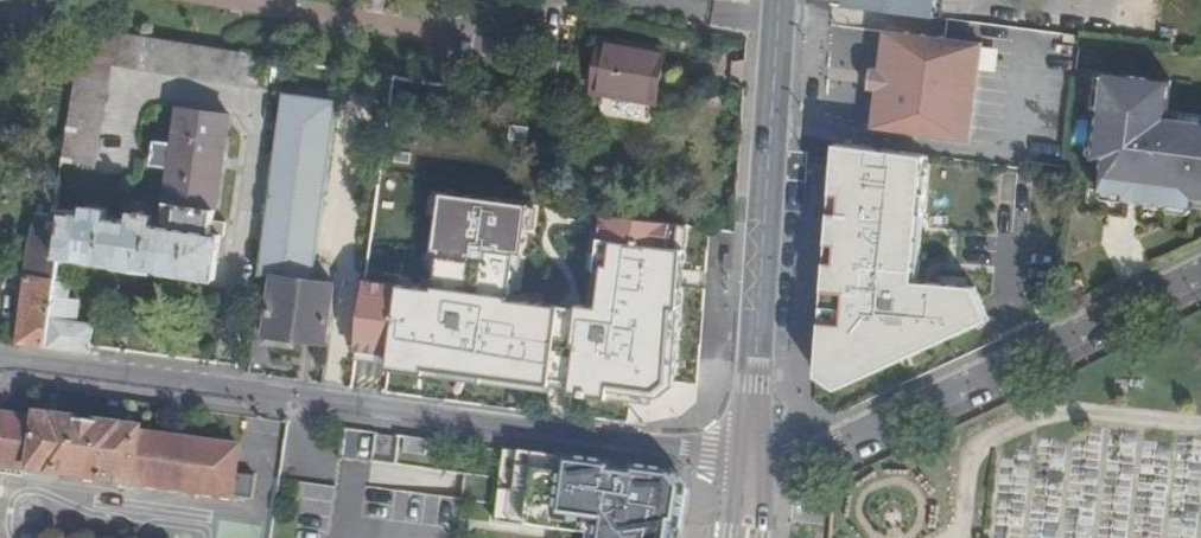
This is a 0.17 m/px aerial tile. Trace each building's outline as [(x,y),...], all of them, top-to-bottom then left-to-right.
[(84,28),(78,62),(62,163),(70,164),(94,167),(111,63),(243,84),(245,76),(259,79),(264,56),(84,28)] [(881,70),(878,89),(873,128),(971,141),(983,44),(951,40),(943,39),(886,32),(881,70)] [(663,51),(601,40),(591,91),(653,103),(663,51)] [(559,63),(542,59),(538,83),(555,86),(559,63)] [(1128,196),(1130,168),(1146,170),(1143,198),(1193,205),(1194,197),(1200,198),(1200,121),(1167,116),(1173,77),(1122,70),(1108,68),(1096,155),(1105,156),(1101,180),(1101,188),(1125,192),(1125,196),(1128,196)] [(878,89),(881,70),(871,69),(868,88),(878,89)] [(439,84),(410,80),(407,104),(435,107),(439,84)] [(479,91),(476,110),(489,112),(491,93),(479,91)] [(289,93),(287,105),(336,111),(338,99),(289,93)] [(287,105),(260,284),(272,286),(264,343),(298,346),(298,338),(324,341),(332,283),(311,281),(336,111),(287,105)] [(62,215),(56,256),(209,278),(216,236),(211,235),(229,115),(180,108),(161,228),(62,215)] [(1128,196),(1143,198),(1146,170),(1130,168),(1128,196)] [(1022,185),(921,172),(917,204),(969,211),(966,241),(1013,247),(1022,185)] [(624,218),(577,211),(572,247),(615,253),(608,302),(654,308),(660,267),(668,269),(671,244),(641,241),(642,231),(623,230),(624,218)] [(46,348),(56,282),(59,261),(55,261),(56,256),(62,215),(63,213),(53,212),(52,216),(39,214),(19,337),(17,343),(46,348)] [(794,245),(790,308),(835,312),(842,251),(794,245)] [(445,258),(390,250),(383,307),(438,314),(445,258)] [(732,255),(724,254),(722,270),(731,271),(732,255)] [(965,277),(967,267),(876,256),(872,292),(929,299),(931,293),(951,295),(954,276),(965,277)] [(530,272),(473,263),(463,332),(484,335),(485,325),(522,330),(530,272)] [(70,283),(56,282),(46,348),(86,352),(87,347),(90,326),(76,325),(79,302),(68,301),(70,283)] [(655,339),(587,329),(580,374),(649,382),(655,339)] [(672,405),(687,417),(710,390),(695,378),(672,405)] [(253,501),(256,478),(235,475),(239,448),(141,435),(141,429),(38,415),(38,421),(0,415),(0,466),(253,501)] [(561,537),(683,537),(690,496),(679,477),(635,471),(634,476),(621,474),(622,470),(612,468),(612,473),(577,468),(577,464),(508,455),(496,526),(561,537)]
